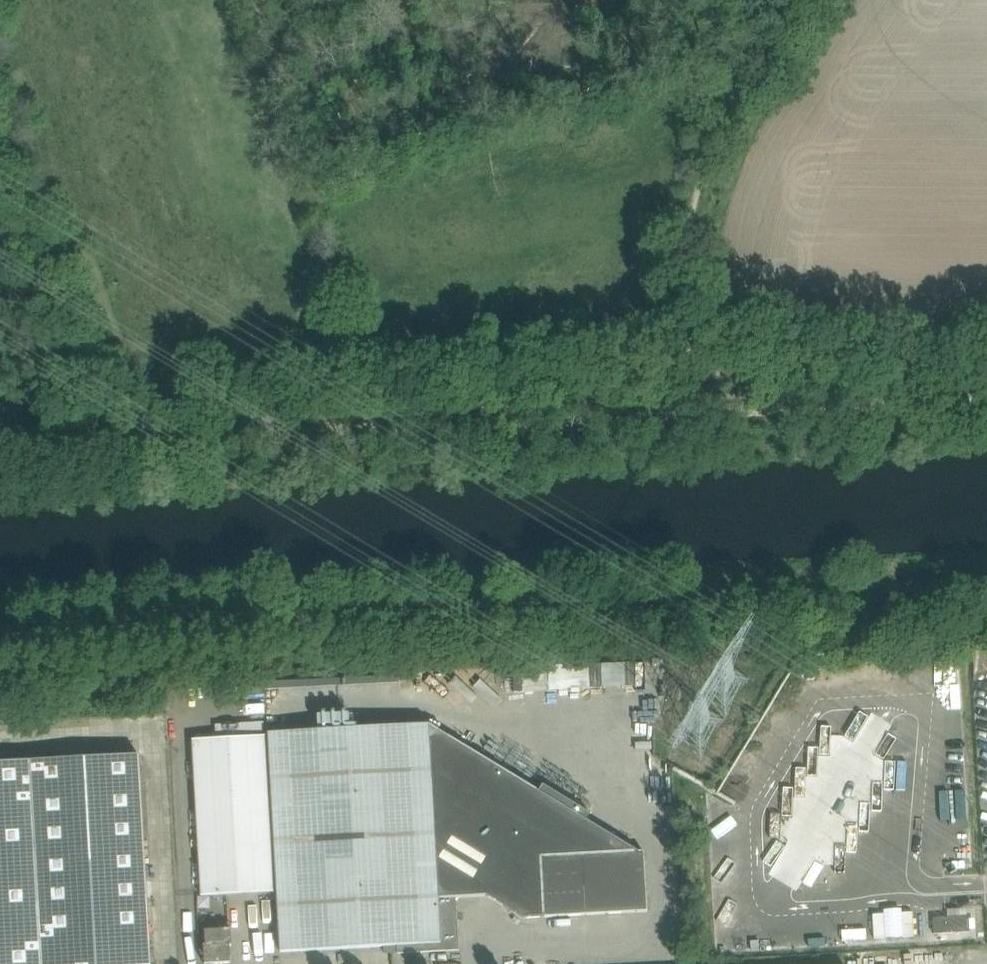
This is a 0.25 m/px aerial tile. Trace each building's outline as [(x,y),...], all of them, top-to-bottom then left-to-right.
[(976,678),(986,678),(986,644),(975,645),(976,678)] [(590,684),(590,662),(550,663),(551,686),(590,684)] [(627,683),(626,662),(601,662),(602,684),(627,683)] [(429,725),(269,733),(280,932),(281,952),(397,945),(398,953),(459,950),(456,897),(488,896),(547,797),(429,725)] [(202,896),(274,892),(265,736),(193,740),(202,896)] [(139,756),(0,763),(0,963),(151,963),(139,756)] [(547,797),(488,896),(523,917),(543,916),(543,917),(648,911),(644,851),(635,852),(585,821),(590,813),(543,784),(539,792),(547,797)] [(913,913),(900,913),(902,937),(914,936),(913,913)] [(885,914),(873,915),(874,939),(886,938),(885,914)] [(934,934),(970,932),(969,916),(933,918),(934,934)] [(213,963),(231,963),(230,946),(232,945),(231,922),(217,923),(217,929),(205,930),(206,945),(204,945),(204,959),(205,963),(213,963)]
